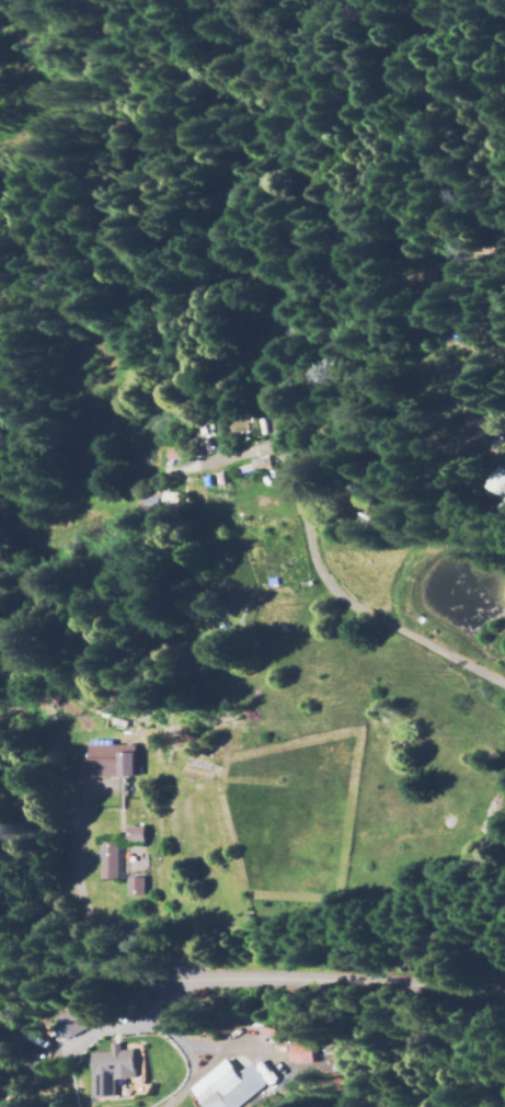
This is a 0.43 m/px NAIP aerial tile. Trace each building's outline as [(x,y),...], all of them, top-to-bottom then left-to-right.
[(205,436),(216,434),(218,445),(208,448),(205,436)] [(169,452),(184,449),(185,459),(170,461),(169,452)] [(253,461),(269,458),(272,470),(242,476),(241,469),(254,467),(253,461)] [(149,499),(164,499),(164,509),(149,509),(149,499)] [(374,529),(364,522),(370,514),(380,521),(374,529)] [(271,579),(280,578),(280,586),(272,586),(271,579)] [(236,602),(229,616),(226,614),(232,600),(236,602)] [(87,747),(131,746),(131,778),(87,779),(87,747)] [(126,828),(146,828),(145,844),(126,843),(126,828)] [(102,844),(117,844),(116,881),(101,881),(102,844)] [(127,881),(144,881),(144,897),(128,897),(127,881)] [(64,1025),(96,1005),(103,1017),(70,1038),(64,1025)] [(88,1041),(108,1040),(108,1034),(117,1032),(117,1039),(130,1038),(133,1060),(128,1061),(128,1065),(114,1066),(115,1085),(91,1087),(88,1041)] [(289,1047),(311,1046),(311,1061),(289,1061),(289,1047)] [(265,1077),(232,1106),(230,1106),(226,1100),(218,1106),(212,1106),(190,1082),(225,1052),(239,1069),(250,1060),(265,1077)]
